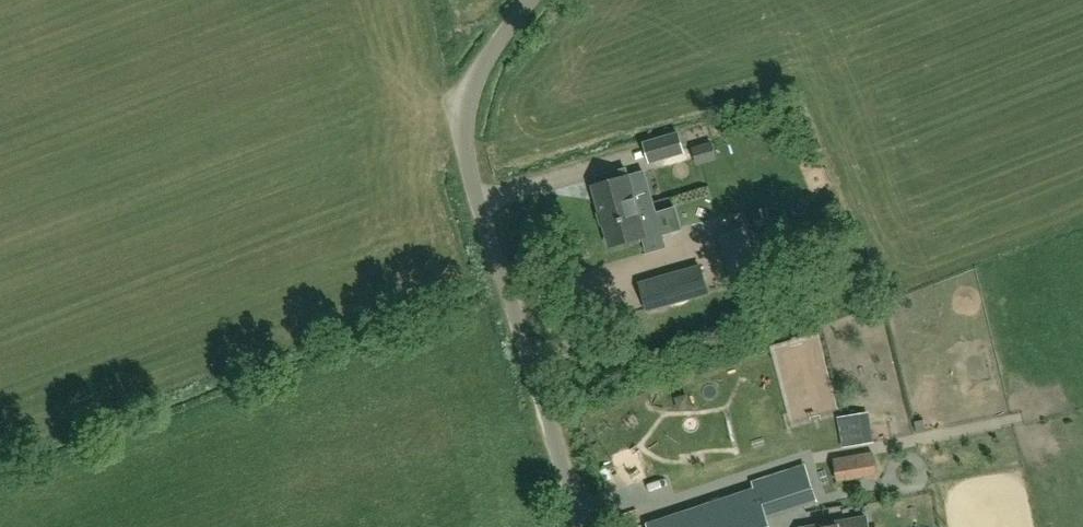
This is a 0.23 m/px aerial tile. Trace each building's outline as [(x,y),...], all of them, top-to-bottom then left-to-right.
[(679,134),(659,140),(666,162),(685,156),(679,134)] [(692,149),(697,167),(717,161),(712,143),(692,149)] [(626,169),(597,178),(600,185),(594,187),(611,246),(643,237),(648,252),(665,247),(644,172),(628,177),(626,169)] [(759,278),(745,228),(719,235),(734,286),(759,278)] [(648,311),(707,293),(700,268),(640,286),(648,311)] [(833,438),(809,443),(811,454),(836,449),(833,438)] [(838,481),(860,477),(857,457),(835,461),(838,481)] [(667,518),(670,526),(771,526),(765,511),(816,494),(806,465),(754,482),(756,488),(667,518)]
